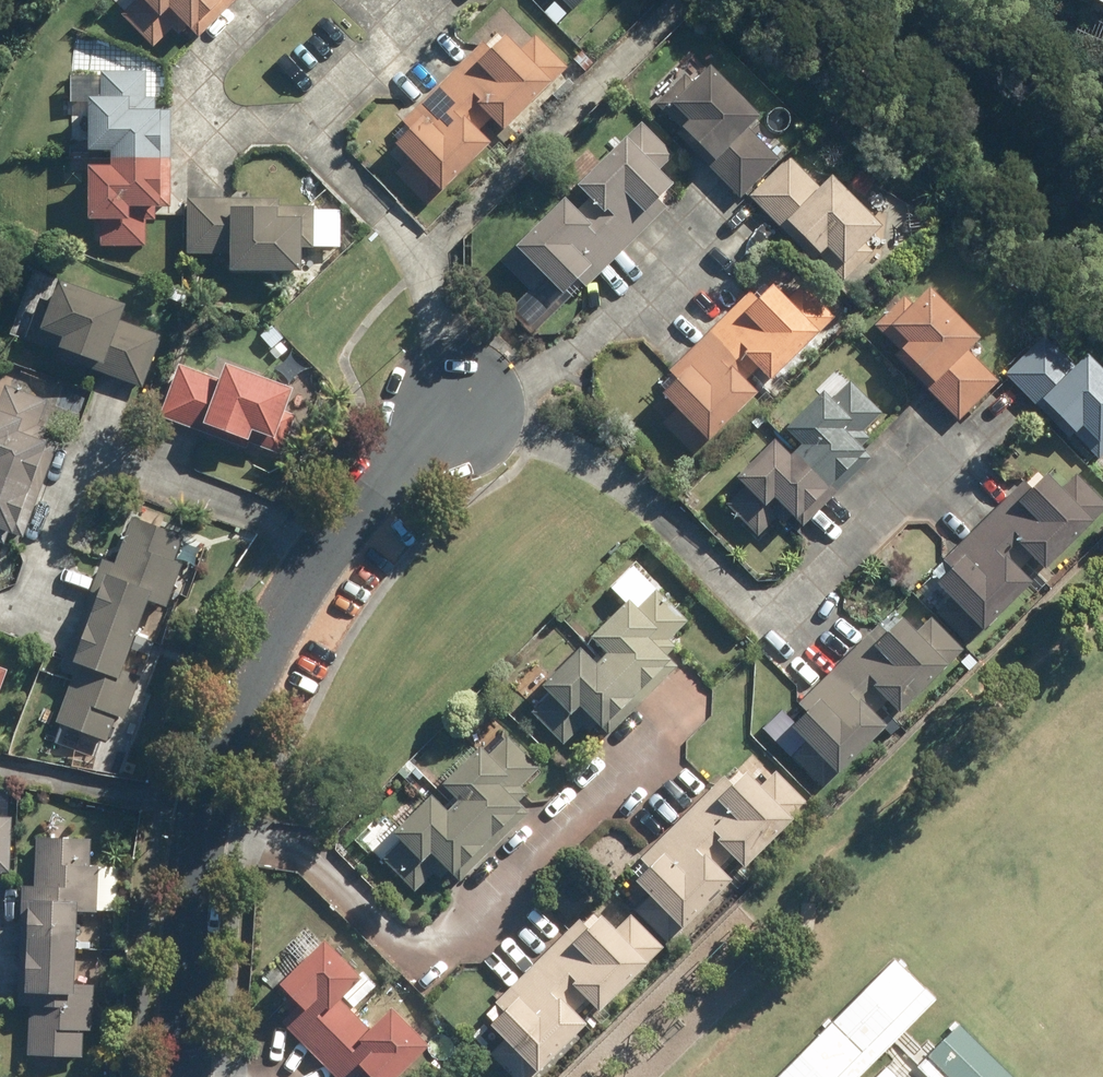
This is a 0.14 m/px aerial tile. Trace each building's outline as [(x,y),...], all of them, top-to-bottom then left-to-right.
[(138,4),(123,19),(154,49),(168,34),(174,39),(184,29),(198,43),(241,0),(134,0),(138,4)] [(570,13),(583,0),(558,0),(570,13)] [(1075,1),(1102,13),(1102,0),(1075,0),(1075,1)] [(438,196),(486,147),(479,140),(491,128),(498,135),(563,70),(514,21),(502,9),(469,42),(475,47),(400,122),(407,129),(389,147),(438,196)] [(668,107),(683,122),(675,130),(740,198),(778,161),(747,130),(757,121),(707,69),(668,107)] [(169,116),(156,115),(157,100),(147,100),(147,77),(67,75),(66,139),(82,140),(82,155),(106,156),(106,171),(83,170),(82,224),(118,225),(118,249),(143,249),(144,229),(153,230),(153,207),(167,207),(169,116)] [(512,250),(541,282),(508,313),(530,337),(589,283),(679,201),(655,175),(672,160),(638,124),(571,185),(590,206),(577,219),(563,204),(512,250)] [(824,253),(842,269),(879,228),(826,180),(818,189),(787,160),(768,181),(750,200),(817,261),(824,253)] [(274,202),(227,200),(185,199),(183,256),(225,258),(225,277),(271,279),(296,279),(297,253),(311,253),(312,212),(273,211),(274,202)] [(705,445),(754,396),(744,386),(756,374),(766,384),(831,319),(798,286),(782,301),(762,281),(668,375),(674,381),(658,398),(705,445)] [(58,345),(54,354),(97,370),(141,387),(160,338),(116,321),(119,314),(57,290),(39,338),(58,345)] [(903,346),(891,358),(958,423),(997,383),(967,354),(978,343),(928,294),(914,308),(903,297),(874,327),(890,343),(895,337),(903,346)] [(1071,368),(1039,338),(1003,376),(1070,439),(1078,430),(1097,448),(1102,442),(1102,376),(1082,356),(1071,368)] [(220,366),(215,382),(171,368),(155,419),(244,447),(246,440),(285,452),(297,413),(283,409),(290,388),(220,366)] [(732,480),(746,495),(728,511),(753,539),(781,514),(790,524),(846,473),(851,478),(871,459),(860,446),(867,440),(861,434),(881,416),(845,376),(781,435),(796,450),(786,459),(772,443),(732,480)] [(18,545),(53,447),(34,440),(47,403),(0,387),(0,539),(18,545)] [(1028,585),(1020,577),(1031,566),(1039,574),(1102,510),(1102,505),(1075,477),(1067,486),(1053,471),(1033,490),(1022,479),(938,562),(949,573),(933,590),(978,635),(1028,585)] [(164,611),(169,599),(185,605),(192,584),(176,578),(189,542),(159,531),(129,520),(112,567),(99,563),(58,675),(71,679),(54,725),(93,739),(105,744),(114,718),(124,722),(127,712),(139,716),(145,699),(134,695),(139,679),(118,671),(142,603),(164,611)] [(676,666),(669,659),(664,656),(673,646),(667,641),(688,619),(655,589),(630,616),(621,607),(587,643),(604,659),(595,669),(574,650),(537,690),(549,702),(533,718),(562,745),(585,721),(599,734),(652,677),(660,684),(676,666)] [(832,779),(883,731),(870,718),(883,705),(894,717),(945,669),(961,653),(930,620),(913,636),(893,614),(797,706),(804,714),(786,731),(832,779)] [(483,758),(476,751),(437,789),(453,806),(442,817),(428,802),(388,841),(403,855),(387,871),(411,897),(440,869),(447,877),(501,826),(508,834),(529,813),(522,806),(519,802),(526,795),(519,788),(535,773),(502,739),(483,758)] [(678,932),(726,884),(717,875),(730,862),(739,871),(805,806),(755,755),(729,781),(725,776),(638,862),(644,868),(629,883),(678,932)] [(7,876),(10,822),(0,821),(0,876),(7,876)] [(79,1058),(81,1034),(90,1034),(92,985),(110,986),(114,913),(116,869),(89,868),(90,840),(35,837),(33,890),(23,889),(18,998),(27,998),(25,1055),(79,1058)] [(595,915),(584,927),(578,922),(493,1008),(498,1013),(485,1027),(535,1076),(537,1076),(584,1029),(573,1018),(585,1006),(596,1017),(662,950),(627,915),(611,931),(595,915)] [(341,1000),(358,983),(319,944),(295,967),(272,990),(301,1019),(287,1032),(331,1076),(356,1076),(357,1076),(359,1076),(398,1076),(406,1069),(425,1050),(386,1011),(368,1028),(341,1000)]
